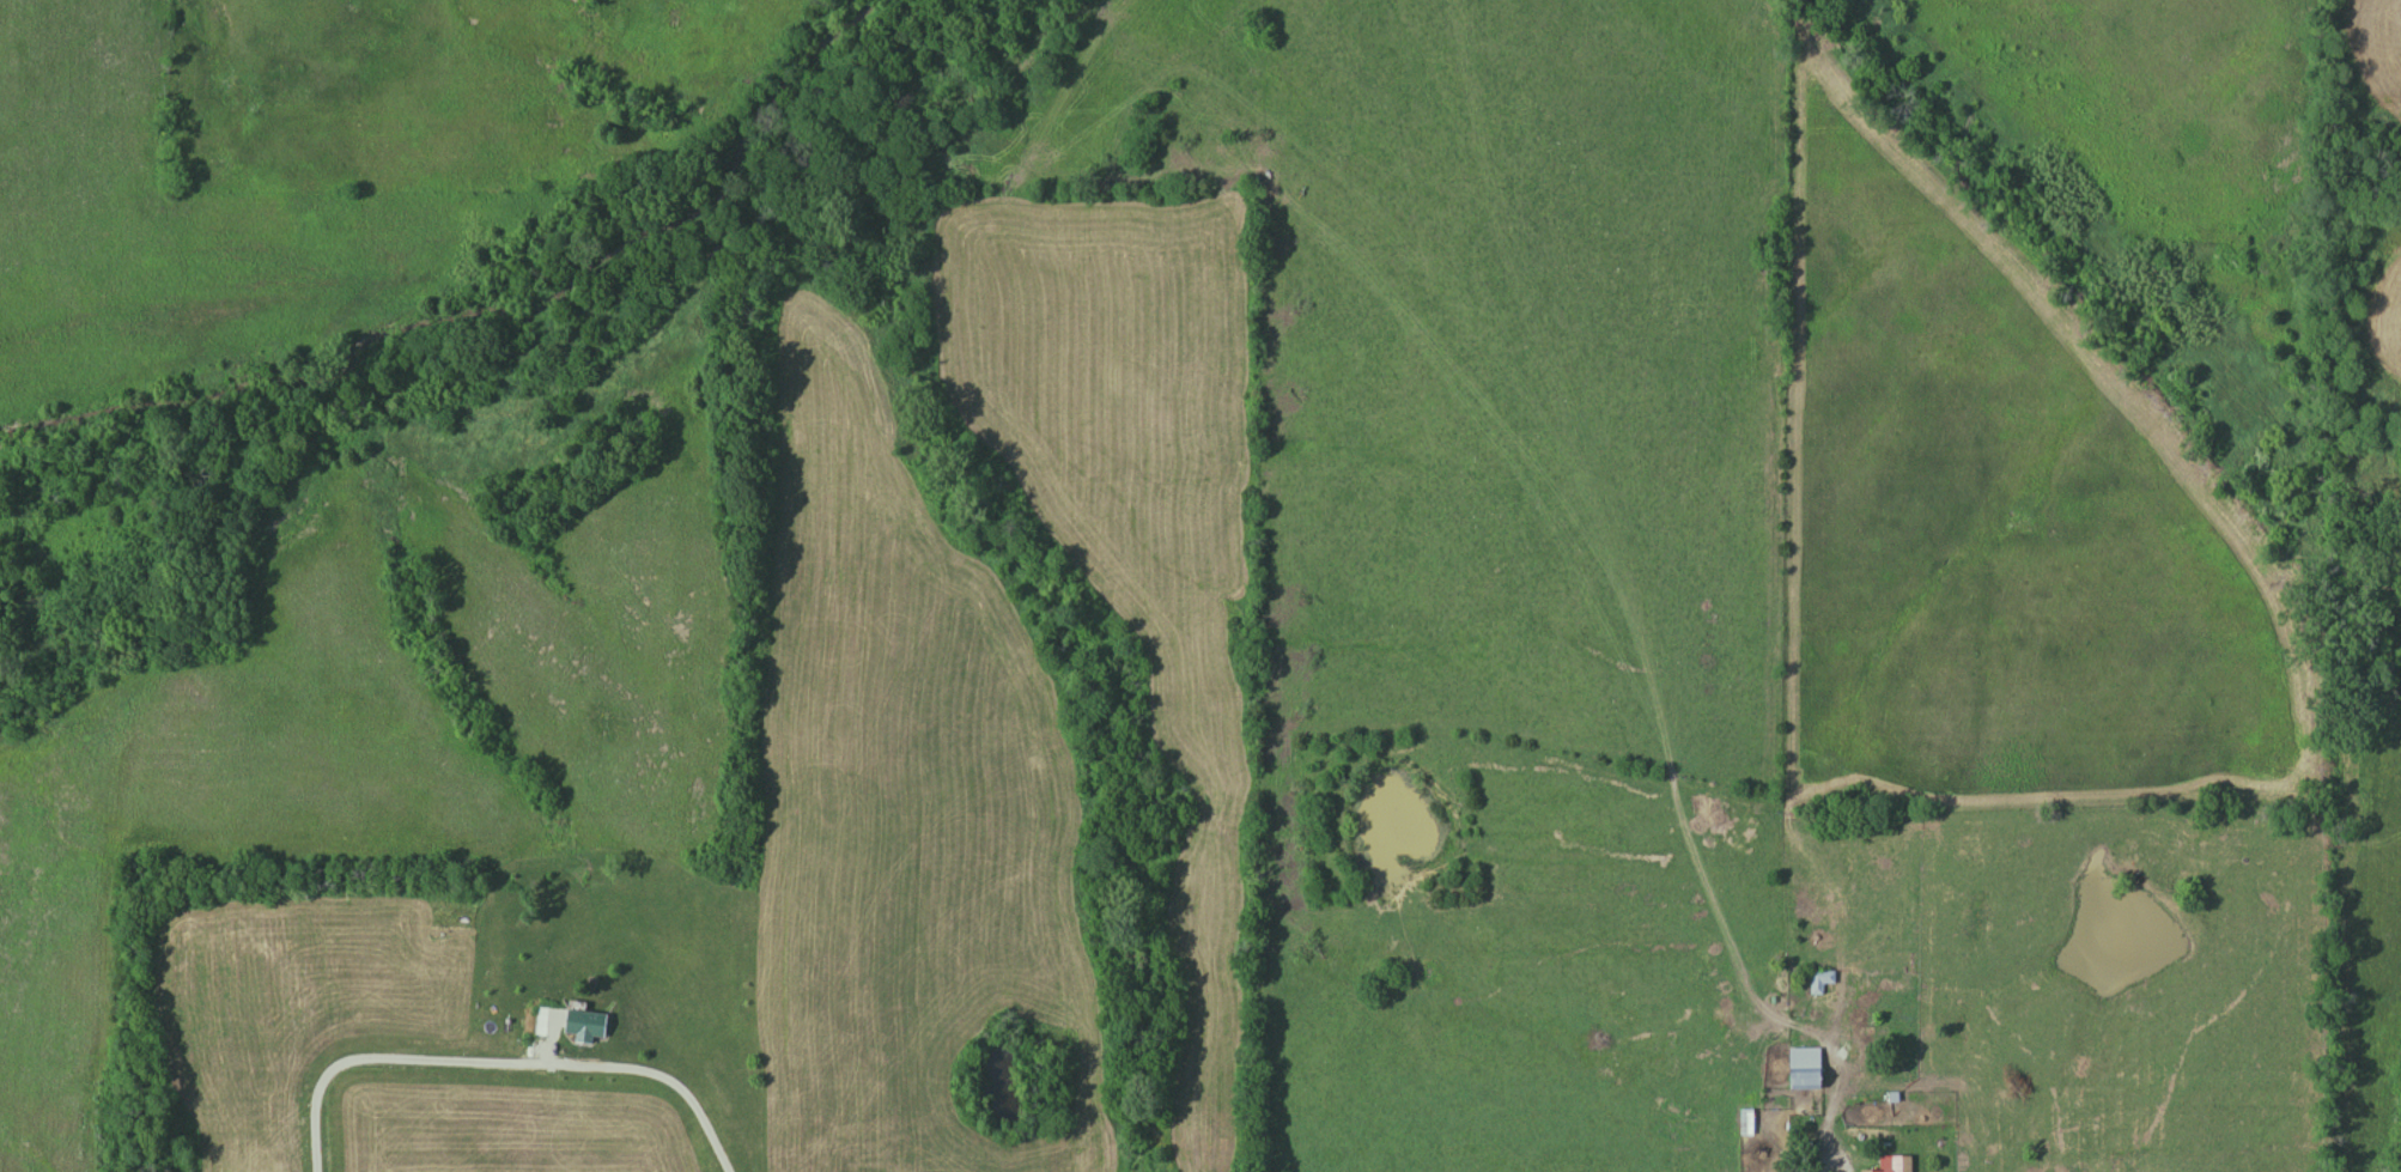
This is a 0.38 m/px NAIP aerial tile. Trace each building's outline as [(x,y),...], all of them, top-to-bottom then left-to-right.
[(1823,984),(1835,984),(1835,971),(1810,971),(1810,995),(1823,995),(1823,984)] [(587,1002),(570,1002),(568,1034),(610,1036),(611,1013),(587,1012),(587,1002)] [(1825,1048),(1789,1048),(1789,1089),(1824,1089),(1825,1048)] [(1754,1110),(1741,1110),(1741,1135),(1754,1135),(1754,1110)] [(1915,1157),(1890,1157),(1890,1170),(1862,1170),(1862,1171),(1915,1171),(1915,1157)]
